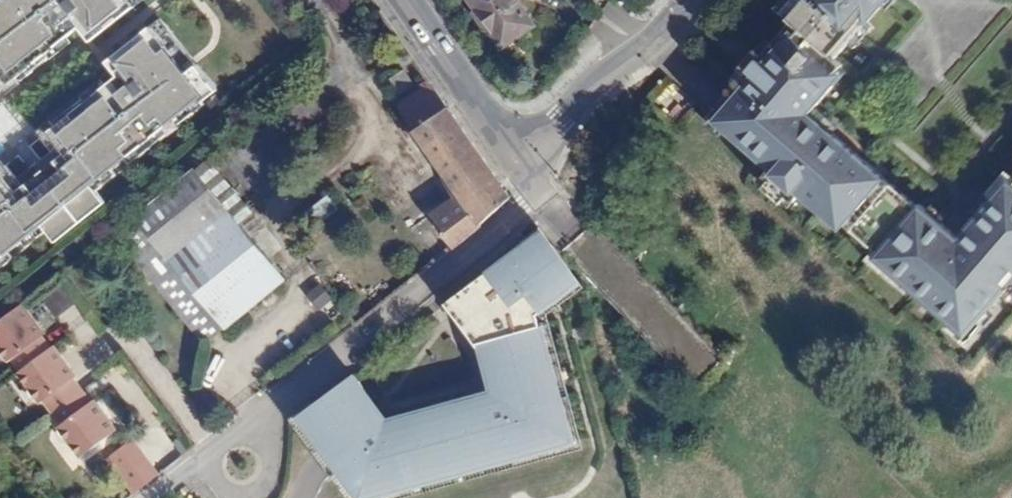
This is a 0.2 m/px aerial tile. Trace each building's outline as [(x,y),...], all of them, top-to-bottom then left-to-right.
[(138,0),(15,0),(0,11),(0,82),(17,100),(89,39),(98,52),(145,9),(138,0)] [(502,50),(534,29),(515,0),(469,0),(502,50)] [(782,4),(795,14),(764,49),(755,41),(737,60),(745,67),(707,111),(764,163),(756,172),(793,201),(802,190),(843,221),(878,252),(873,257),(965,337),(1011,285),(1011,179),(1006,173),(956,232),(914,197),(910,201),(882,175),(885,170),(807,104),(842,65),(838,60),(850,45),(867,23),(886,0),(785,0),(782,4)] [(164,20),(110,64),(124,79),(44,136),(69,170),(27,204),(5,175),(0,179),(0,276),(232,94),(164,20)] [(486,167),(425,80),(395,101),(448,177),(447,178),(456,189),(486,167)] [(137,218),(228,327),(281,283),(237,229),(249,219),(203,163),(137,218)] [(440,216),(456,241),(482,221),(505,197),(506,195),(486,167),(456,189),(447,178),(443,181),(459,203),(440,216)] [(296,216),(302,225),(328,203),(323,196),(296,216)] [(328,203),(302,225),(304,228),(331,207),(328,203)] [(204,347),(228,327),(137,218),(112,238),(204,347)] [(360,369),(297,415),(360,497),(588,435),(556,318),(547,319),(545,308),(593,273),(580,256),(549,220),(450,297),(482,337),(493,385),(393,412),(360,369)] [(54,318),(76,301),(62,284),(41,301),(54,318)] [(308,294),(318,309),(332,299),(322,284),(308,294)] [(16,355),(23,365),(51,343),(43,334),(48,331),(26,302),(0,322),(0,346),(10,359),(16,355)] [(55,340),(51,343),(23,365),(18,370),(53,412),(83,388),(75,377),(80,374),(55,340)] [(93,400),(83,388),(53,412),(62,422),(60,423),(84,455),(120,426),(96,398),(93,400)] [(107,459),(134,494),(158,475),(131,440),(107,459)]
